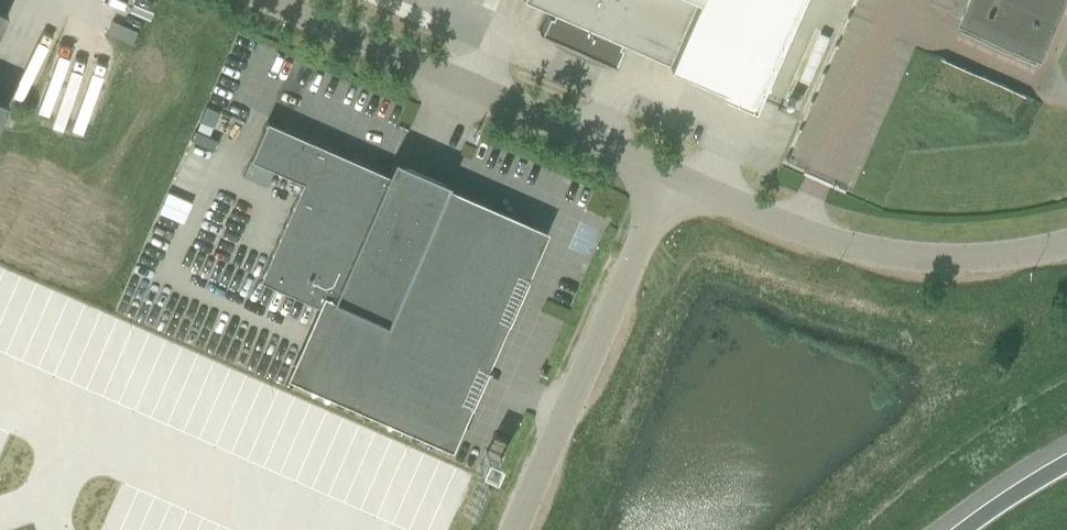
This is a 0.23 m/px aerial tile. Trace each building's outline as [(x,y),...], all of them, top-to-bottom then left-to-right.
[(554,10),(552,15),(549,13),(542,30),(540,29),(539,30),(546,33),(609,61),(616,64),(626,41),(668,60),(762,102),(807,0),(531,0),(554,10)] [(961,19),(1044,56),(1066,3),(1066,0),(969,0),(961,19)] [(107,33),(132,43),(137,31),(112,21),(107,33)] [(8,101),(0,97),(0,120),(8,101)] [(303,180),(260,278),(328,308),(300,372),(446,436),(535,235),(444,196),(450,182),(395,157),(387,173),(267,120),(251,158),(303,180)]
